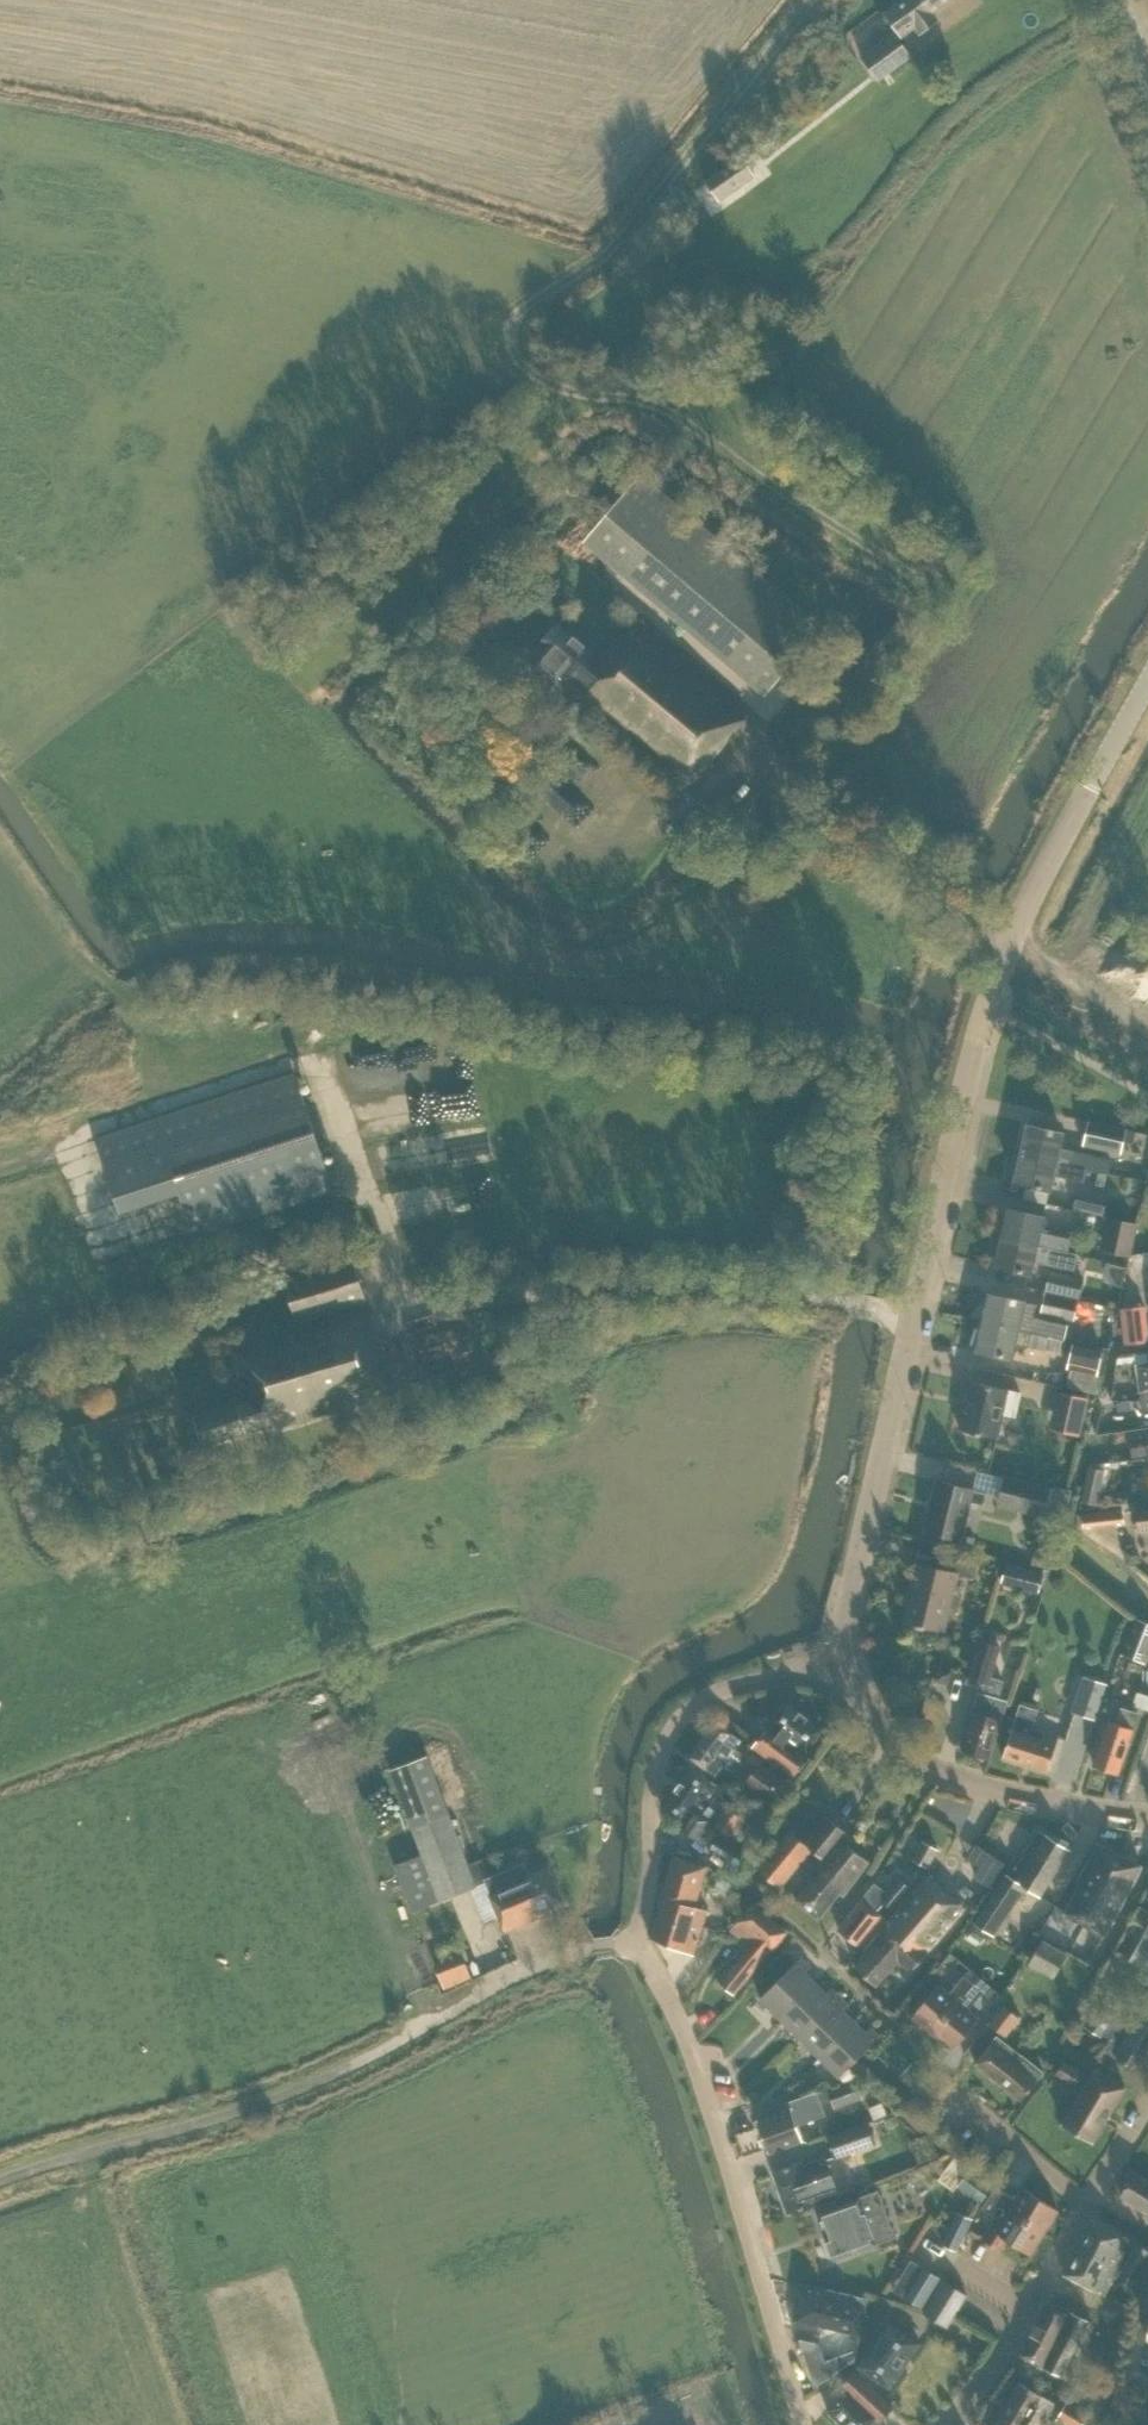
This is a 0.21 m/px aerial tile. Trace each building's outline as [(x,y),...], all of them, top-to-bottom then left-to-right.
[(903,37),(916,27),(921,33),(938,20),(934,14),(952,0),(903,0),(885,13),(903,37)] [(912,57),(894,33),(861,57),(879,81),(912,57)] [(741,156),(706,180),(719,200),(755,176),(741,156)] [(582,343),(590,337),(578,322),(571,327),(582,343)] [(775,693),(832,623),(649,474),(592,544),(775,693)] [(588,649),(556,621),(519,664),(537,679),(538,686),(543,690),(551,690),(562,676),(560,674),(563,671),(587,693),(584,697),(687,787),(749,715),(633,617),(604,650),(593,643),(588,649)] [(296,1074),(97,1139),(120,1210),(180,1191),(195,1235),(334,1190),(296,1074)] [(1082,1145),(1121,1154),(1124,1140),(1133,1142),(1136,1131),(1088,1120),(1082,1145)] [(1029,1125),(1022,1153),(1087,1167),(1108,1172),(1111,1158),(1060,1147),(1063,1133),(1029,1125)] [(1084,1181),(1087,1167),(1022,1153),(1016,1182),(1050,1189),(1054,1175),(1084,1181)] [(1074,1209),(1102,1216),(1107,1195),(1080,1188),(1074,1209)] [(1010,1210),(1003,1237),(1068,1252),(1071,1239),(1041,1232),(1044,1217),(1010,1210)] [(1100,1250),(1129,1256),(1137,1223),(1108,1216),(1100,1250)] [(1068,1252),(1003,1237),(997,1266),(1032,1274),(1035,1259),(1065,1266),(1068,1252)] [(285,1278),(299,1322),(367,1301),(353,1256),(285,1278)] [(1113,1283),(1132,1285),(1134,1265),(1116,1262),(1113,1283)] [(1052,1291),(1080,1297),(1083,1282),(1056,1276),(1052,1291)] [(1078,1300),(1045,1292),(1041,1312),(1074,1319),(1078,1300)] [(991,1294),(984,1322),(1047,1336),(1065,1340),(1068,1326),(1068,1324),(1033,1316),(1036,1304),(1025,1301),(991,1294)] [(278,1423),(279,1426),(395,1391),(369,1305),(231,1348),(248,1400),(193,1416),(203,1446),(278,1423)] [(1121,1309),(1126,1343),(1147,1340),(1147,1326),(1145,1306),(1121,1309)] [(984,1322),(978,1350),(1012,1358),(1015,1343),(1027,1346),(1044,1349),(1045,1347),(1047,1336),(984,1322)] [(1047,1336),(1045,1347),(1062,1351),(1065,1340),(1047,1336)] [(1104,1350),(1071,1343),(1066,1368),(1098,1375),(1104,1350)] [(1142,1400),(1147,1399),(1147,1363),(1137,1364),(1140,1392),(1141,1391),(1142,1400)] [(960,1429),(998,1437),(1003,1414),(1016,1417),(1021,1392),(971,1381),(960,1429)] [(1057,1392),(1053,1414),(1066,1417),(1062,1431),(1080,1435),(1088,1399),(1057,1392)] [(1129,1401),(1131,1412),(1144,1410),(1142,1400),(1129,1401)] [(1132,1457),(1146,1455),(1145,1446),(1131,1448),(1132,1457)] [(1097,1505),(1105,1471),(1089,1467),(1082,1501),(1097,1505)] [(997,1505),(1044,1516),(1051,1486),(1004,1475),(997,1505)] [(987,1493),(973,1490),(939,1481),(927,1530),(961,1539),(971,1501),(984,1505),(987,1493)] [(1067,1511),(1073,1490),(1056,1486),(1050,1507),(1067,1511)] [(1135,1507),(1138,1533),(1147,1532),(1147,1505),(1135,1507)] [(1124,1523),(1122,1508),(1082,1513),(1084,1527),(1124,1523)] [(1142,1562),(1140,1553),(1133,1548),(1124,1550),(1127,1565),(1142,1562)] [(941,1555),(938,1569),(919,1564),(905,1621),(944,1630),(957,1574),(975,1578),(978,1564),(941,1555)] [(1027,1590),(1033,1570),(1006,1563),(1001,1583),(1027,1590)] [(1145,1664),(1147,1656),(1147,1623),(1136,1618),(1121,1654),(1145,1664)] [(1001,1647),(980,1641),(969,1677),(983,1681),(989,1683),(991,1677),(1001,1647)] [(939,1667),(935,1680),(942,1682),(951,1679),(954,1671),(939,1667)] [(1072,1712),(1097,1720),(1109,1683),(1084,1676),(1072,1712)] [(1004,1680),(991,1677),(989,1683),(983,1681),(962,1749),(990,1757),(1007,1701),(998,1699),(1004,1680)] [(787,1702),(754,1746),(766,1755),(793,1775),(811,1753),(807,1750),(823,1729),(787,1702)] [(1020,1703),(1003,1757),(1048,1771),(1059,1735),(1033,1727),(1039,1709),(1020,1703)] [(1110,1720),(1095,1766),(1117,1774),(1137,1712),(1121,1707),(1116,1723),(1110,1720)] [(718,1721),(691,1756),(716,1774),(731,1753),(744,1762),(754,1750),(746,1744),(740,1740),(742,1738),(718,1721)] [(754,1750),(744,1762),(755,1770),(761,1763),(765,1758),(754,1750)] [(428,1755),(391,1769),(423,1855),(440,1900),(476,1885),(428,1755)] [(755,1770),(746,1782),(771,1800),(785,1781),(761,1763),(755,1770)] [(692,1766),(663,1809),(682,1823),(680,1826),(699,1839),(712,1820),(717,1823),(715,1825),(731,1836),(743,1819),(723,1805),(724,1804),(722,1801),(722,1797),(723,1793),(719,1790),(721,1787),(712,1781),(692,1766)] [(758,1869),(780,1887),(812,1849),(820,1855),(802,1877),(810,1883),(796,1900),(819,1918),(840,1892),(844,1895),(869,1863),(843,1842),(849,1834),(827,1816),(806,1842),(790,1829),(758,1869)] [(1039,1830),(1010,1877),(1007,1874),(974,1922),(993,1935),(1025,1888),(1040,1897),(1070,1849),(1039,1830)] [(913,1860),(928,1867),(938,1849),(923,1842),(913,1860)] [(1099,1843),(1079,1880),(1082,1882),(1064,1915),(1104,1936),(1142,1866),(1099,1843)] [(910,1879),(919,1869),(900,1853),(892,1863),(910,1879)] [(662,1902),(651,1938),(694,1954),(708,1910),(695,1906),(708,1865),(674,1854),(659,1900),(662,1902)] [(993,1854),(977,1878),(989,1886),(1005,1862),(993,1854)] [(440,1900),(423,1855),(401,1864),(417,1908),(440,1900)] [(538,1913),(564,1902),(549,1866),(528,1874),(524,1863),(485,1879),(490,1890),(488,1891),(505,1931),(539,1917),(538,1913)] [(732,1882),(720,1875),(715,1883),(727,1890),(732,1882)] [(839,1929),(864,1949),(880,1929),(913,1889),(897,1876),(885,1891),(876,1883),(839,1929)] [(915,1891),(913,1889),(880,1929),(885,1934),(855,1967),(876,1986),(900,1960),(911,1970),(966,1908),(928,1876),(915,1891)] [(731,1927),(741,1937),(746,1934),(756,1943),(720,1982),(734,1994),(788,1932),(753,1902),(731,1927)] [(1130,1961),(1147,1971),(1147,1928),(1130,1961)] [(1032,1967),(1055,1980),(1070,1953),(1047,1940),(1032,1967)] [(435,1964),(444,1989),(472,1979),(462,1954),(435,1964)] [(760,1998),(780,2018),(815,1982),(805,1972),(810,1967),(800,1958),(760,1998)] [(949,1994),(939,1985),(912,2016),(932,2033),(975,1984),(973,1983),(965,1976),(949,1994)] [(973,1983),(975,1984),(932,2033),(953,2050),(979,2019),(968,2010),(983,1992),(990,1998),(995,1990),(978,1976),(973,1983)] [(780,2018),(800,2037),(840,1997),(832,1989),(827,1994),(815,1982),(780,2018)] [(800,2037),(820,2057),(855,2022),(844,2011),(849,2006),(840,1997),(800,2037)] [(1136,2069),(1147,2050),(1147,2014),(1132,2004),(1120,2023),(1112,2018),(1118,2009),(1104,2000),(1086,2028),(1100,2038),(1103,2033),(1111,2039),(1104,2050),(1136,2069)] [(1021,2019),(1005,2006),(990,2024),(1006,2037),(1021,2019)] [(855,2022),(820,2057),(840,2076),(880,2036),(870,2027),(866,2032),(855,2022)] [(976,2063),(1022,2100),(1043,2072),(997,2036),(976,2063)] [(1055,2075),(1074,2086),(1082,2071),(1063,2060),(1055,2075)] [(1126,2087),(1096,2069),(1063,2124),(1092,2142),(1126,2087)] [(828,2090),(834,2109),(862,2098),(855,2080),(828,2090)] [(758,2119),(770,2152),(803,2141),(797,2124),(825,2115),(817,2092),(788,2102),(790,2108),(758,2119)] [(882,2100),(869,2105),(875,2118),(887,2113),(882,2100)] [(826,2135),(834,2158),(876,2144),(868,2121),(826,2135)] [(925,2161),(944,2154),(935,2131),(916,2139),(925,2161)] [(773,2171),(788,2213),(840,2195),(830,2165),(829,2166),(826,2156),(802,2165),(801,2162),(773,2171)] [(957,2186),(981,2202),(993,2185),(970,2168),(957,2186)] [(1135,2173),(1121,2196),(1147,2213),(1147,2181),(1135,2173)] [(996,2187),(989,2197),(1045,2232),(1058,2210),(1023,2188),(1015,2199),(996,2187)] [(816,2212),(833,2258),(894,2236),(878,2190),(816,2212)] [(989,2197),(983,2207),(1003,2220),(995,2232),(990,2229),(983,2240),(1000,2250),(1007,2240),(1030,2254),(1045,2232),(989,2197)] [(958,2212),(943,2244),(957,2251),(972,2219),(958,2212)] [(1093,2220),(1078,2247),(1118,2268),(1133,2242),(1093,2220)] [(1126,2261),(1143,2269),(1147,2259),(1147,2251),(1135,2245),(1126,2261)] [(1104,2295),(1114,2276),(1117,2278),(1122,2270),(1118,2268),(1078,2247),(1064,2274),(1104,2295)] [(1134,2287),(1143,2269),(1126,2261),(1122,2270),(1117,2278),(1134,2287)] [(906,2294),(921,2304),(938,2276),(923,2266),(906,2294)] [(924,2313),(948,2327),(968,2295),(944,2281),(924,2313)] [(804,2284),(794,2327),(818,2332),(819,2325),(858,2334),(867,2298),(804,2284)] [(1048,2301),(1019,2355),(1061,2376),(1088,2321),(1048,2301)] [(861,2367),(890,2387),(921,2343),(891,2322),(861,2367)] [(840,2370),(835,2357),(825,2361),(817,2343),(799,2338),(813,2388),(840,2370)] [(844,2424),(870,2424),(876,2419),(880,2422),(893,2408),(855,2372),(842,2387),(845,2390),(827,2409),(844,2424)] [(992,2424),(1038,2424),(1052,2402),(1020,2381),(992,2424)] [(1067,2401),(1056,2419),(1065,2424),(1082,2424),(1089,2413),(1067,2401)]
